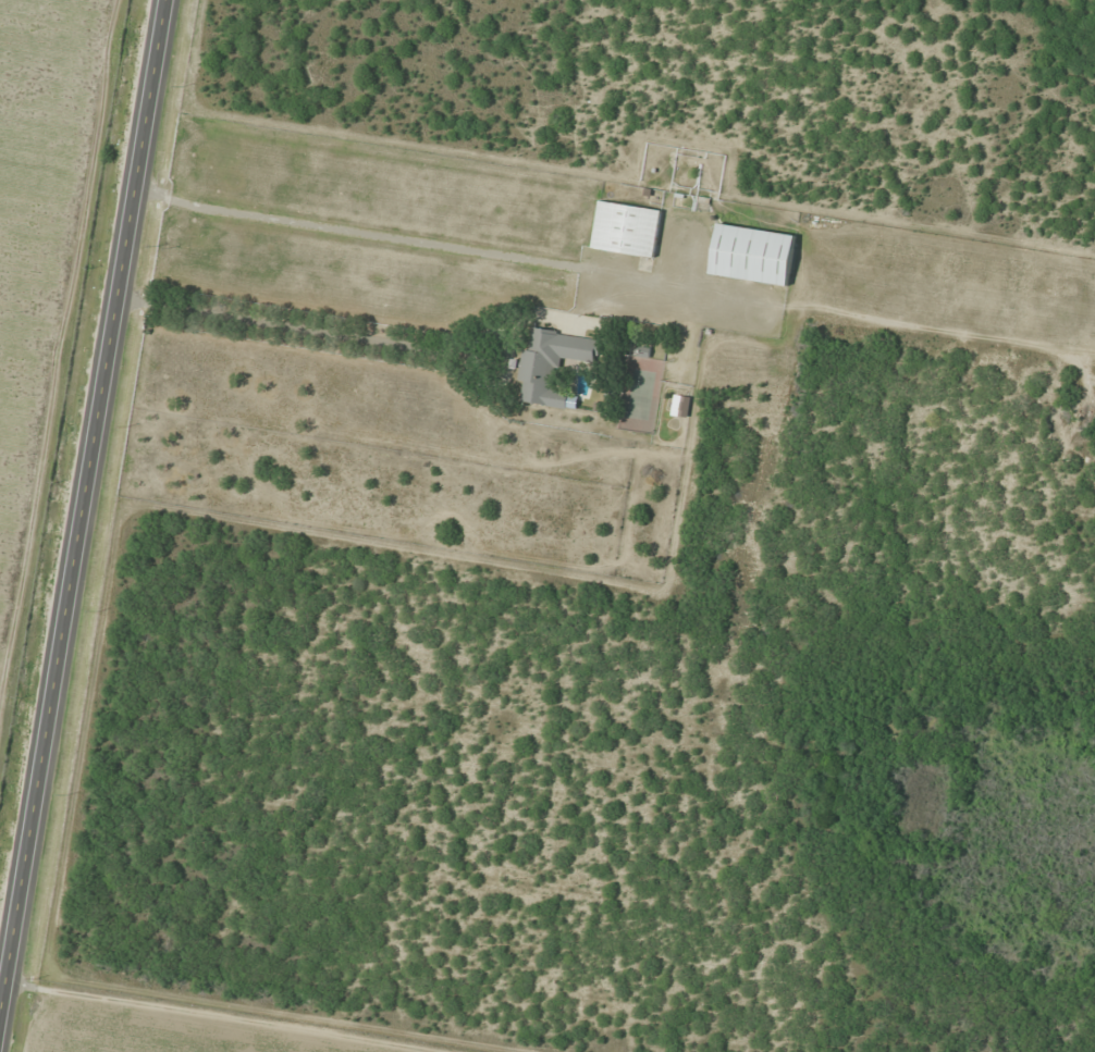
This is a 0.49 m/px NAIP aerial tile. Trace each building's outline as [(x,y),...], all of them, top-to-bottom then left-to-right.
[(654,258),(660,210),(598,202),(592,250),(654,258)] [(796,236),(717,224),(710,275),(789,286),(796,236)] [(600,341),(529,328),(516,401),(567,410),(570,393),(553,390),(559,358),(596,364),(600,341)]
